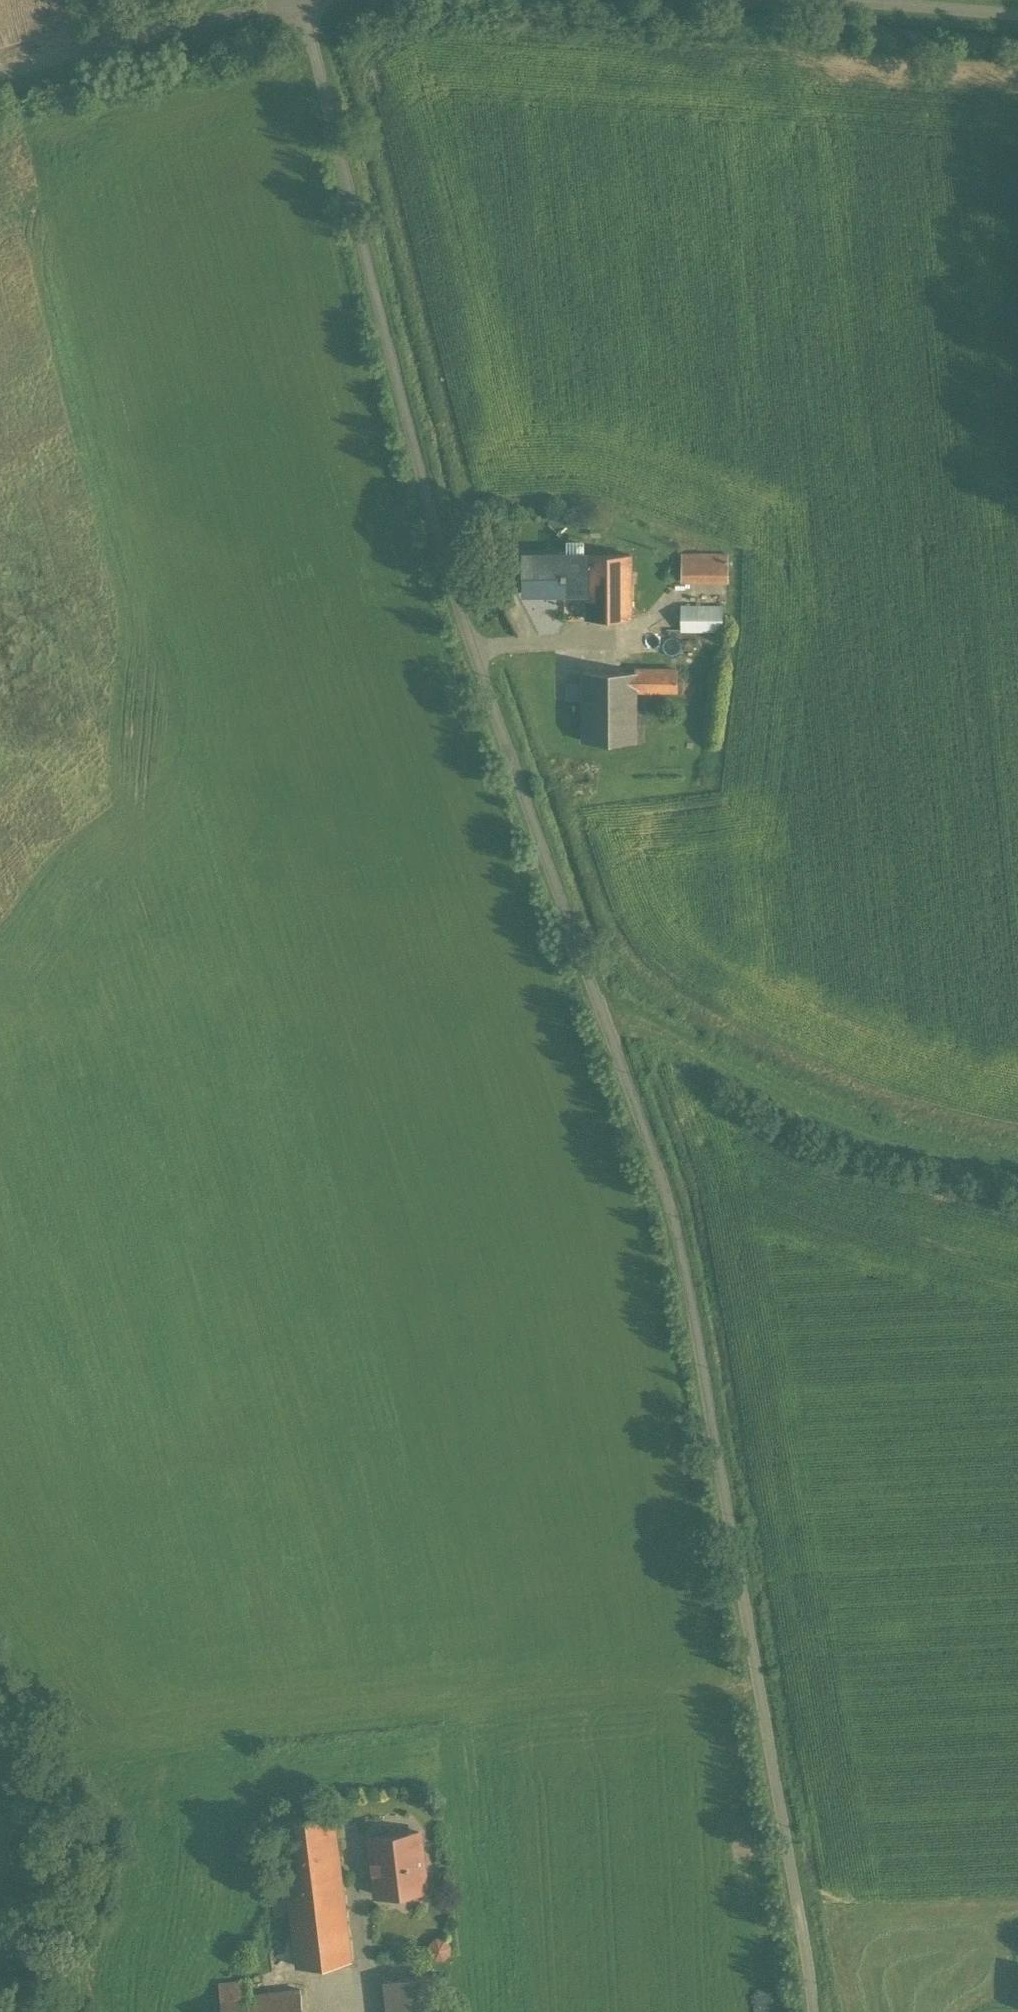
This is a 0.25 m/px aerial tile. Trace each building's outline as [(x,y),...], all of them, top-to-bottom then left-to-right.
[(564,555),(544,555),(544,553),(524,553),(524,590),(566,590),(566,588),(585,588),(585,555),(566,555),(566,553),(564,553),(564,555)] [(630,553),(585,553),(585,555),(585,588),(586,617),(630,617),(630,553)] [(727,553),(681,553),(681,580),(726,580),(727,553)] [(678,629),(721,630),(721,603),(679,603),(678,629)] [(676,669),(582,670),(582,739),(635,740),(635,690),(676,690),(676,669)] [(333,1810),(279,1816),(288,1895),(342,1889),(333,1810)] [(399,1826),(389,1828),(384,1834),(368,1836),(375,1893),(394,1891),(401,1897),(408,1896),(413,1889),(425,1888),(418,1830),(405,1832),(399,1826)] [(288,1895),(272,1897),(274,1914),(290,1912),(297,1964),(349,1958),(342,1889),(288,1895)] [(450,1953),(447,1934),(426,1937),(429,1956),(450,1953)] [(383,1979),(387,2011),(437,2011),(432,1973),(383,1979)] [(248,1993),(246,1979),(219,1982),(222,2011),(302,2011),(299,1988),(248,1993)]
